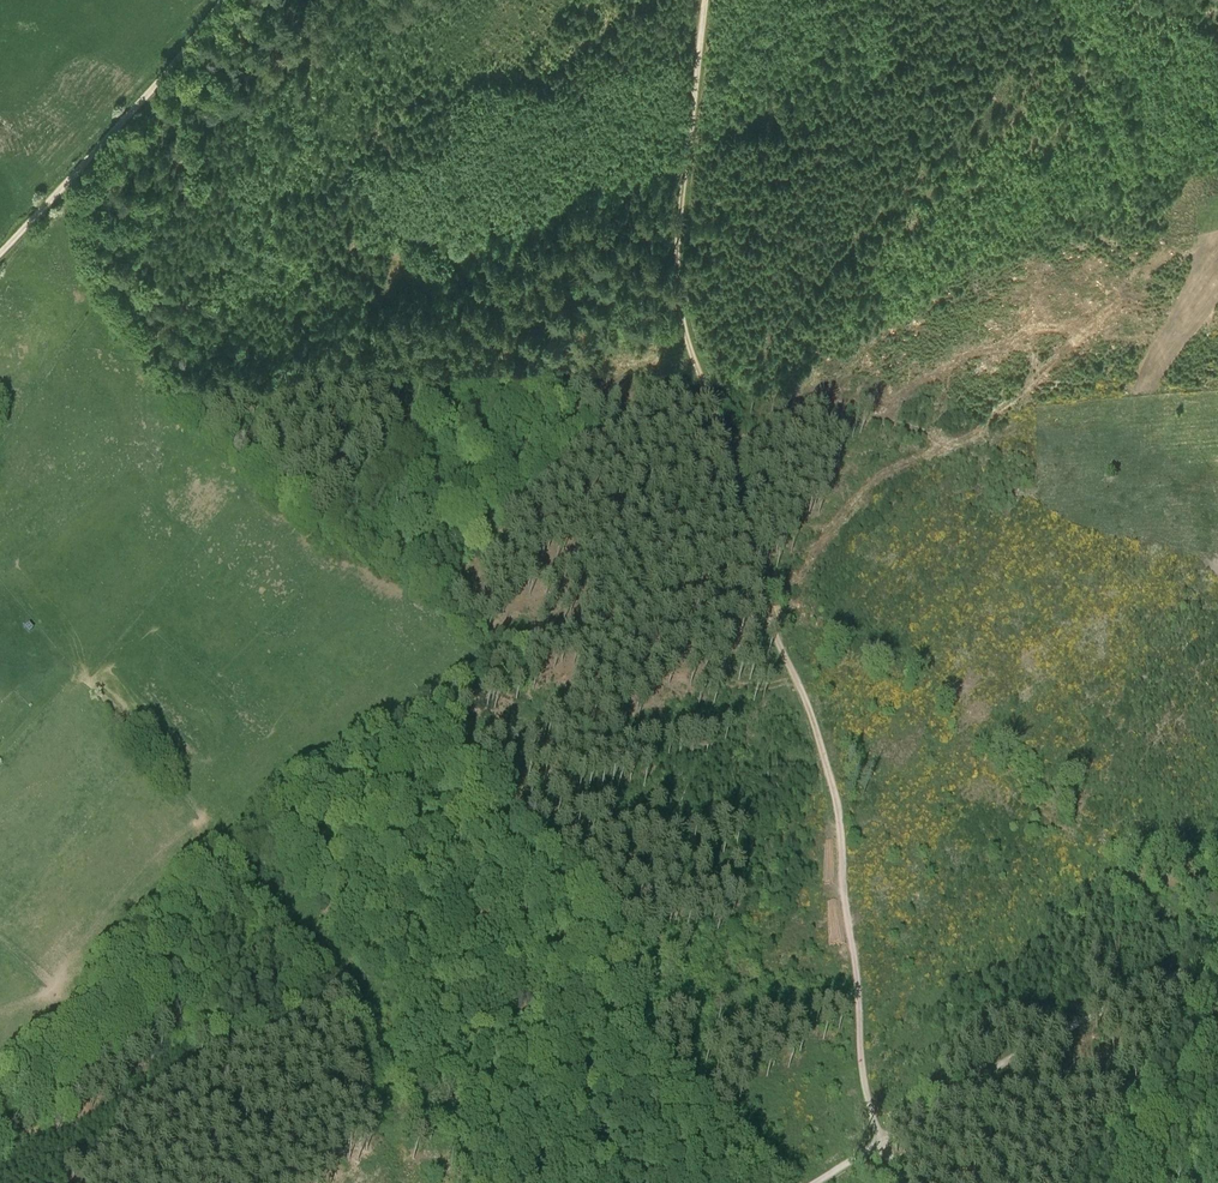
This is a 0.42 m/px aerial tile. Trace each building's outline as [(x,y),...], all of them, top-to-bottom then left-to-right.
[(835,1155),(804,1167),(807,1175),(838,1163),(835,1155)]
